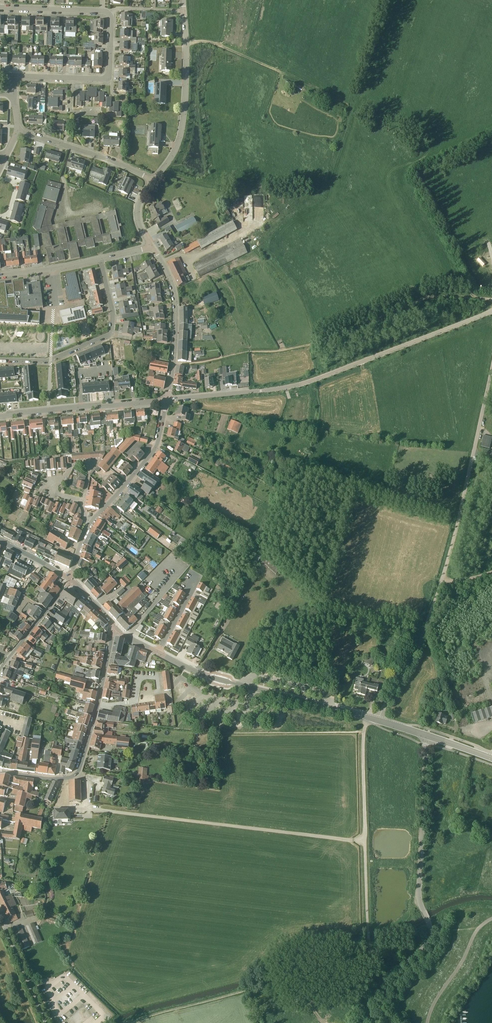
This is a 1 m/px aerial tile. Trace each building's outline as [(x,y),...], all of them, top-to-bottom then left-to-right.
[(132,19),(129,19),(129,15),(121,15),(121,23),(125,23),(125,28),(132,28),(132,19)] [(19,24),(15,24),(15,19),(8,18),(7,30),(8,30),(11,30),(11,31),(18,31),(19,24)] [(33,25),(30,25),(30,19),(22,19),(22,27),(27,27),(26,31),(33,32),(33,25)] [(47,25),(44,25),(44,20),(36,19),(36,27),(40,27),(40,31),(47,31),(47,25)] [(51,31),(62,31),(63,24),(59,24),(59,20),(51,20),(51,31)] [(77,26),(73,26),(74,21),(67,20),(66,28),(64,28),(64,33),(69,33),(76,33),(77,26)] [(94,21),(94,33),(100,33),(100,30),(103,30),(104,21),(94,21)] [(162,21),(162,37),(170,37),(171,31),(172,31),(172,21),(162,21)] [(133,32),(129,31),(121,31),(120,38),(130,38),(130,41),(136,41),(145,42),(145,39),(133,38),(133,32)] [(147,43),(159,43),(159,40),(150,40),(150,34),(147,34),(147,43)] [(96,48),(96,44),(103,45),(103,37),(95,36),(95,41),(89,41),(89,43),(83,43),(83,48),(85,48),(91,48),(96,48)] [(136,44),(136,41),(130,41),(130,44),(120,44),(120,51),(133,51),(133,44),(136,44)] [(163,51),(162,71),(171,71),(171,51),(163,51)] [(7,65),(7,63),(10,63),(10,57),(7,57),(7,53),(1,53),(1,57),(1,64),(7,65)] [(32,58),(32,53),(29,53),(29,58),(29,64),(31,64),(31,66),(38,66),(38,58),(32,58)] [(22,57),(23,54),(20,54),(19,57),(19,65),(26,65),(26,64),(29,64),(29,58),(26,58),(26,57),(22,57)] [(51,58),(51,54),(48,54),(47,58),(47,64),(50,64),(50,66),(57,66),(57,59),(51,58)] [(66,65),(66,55),(63,55),(63,59),(57,59),(57,66),(63,67),(63,65),(66,65)] [(70,59),(70,55),(66,55),(66,65),(69,65),(69,67),(75,67),(75,59),(70,59)] [(84,66),(85,60),(85,56),(81,55),(81,59),(75,59),(75,67),(82,67),(82,66),(84,66)] [(19,65),(19,57),(13,57),(10,57),(10,63),(13,63),(13,65),(19,65)] [(45,58),(38,58),(38,66),(44,66),(44,64),(47,64),(47,58),(45,58)] [(127,62),(128,58),(120,58),(119,65),(129,65),(129,68),(135,68),(135,65),(133,65),(133,62),(127,62)] [(143,69),(135,68),(129,68),(129,71),(119,71),(119,78),(127,78),(127,74),(138,75),(138,72),(143,72),(143,69)] [(126,90),(126,84),(119,84),(118,92),(126,92),(126,95),(133,96),(133,91),(126,90)] [(156,85),(155,104),(165,104),(166,85),(156,85)] [(36,92),(36,90),(36,87),(27,86),(27,94),(35,94),(35,96),(45,97),(46,89),(41,89),(41,92),(36,92)] [(92,98),(92,88),(88,88),(88,92),(85,92),(84,102),(89,102),(89,98),(92,98)] [(84,102),(85,92),(80,92),(80,97),(77,97),(77,106),(81,106),(82,102),(84,102)] [(45,97),(35,96),(34,96),(34,100),(28,99),(28,103),(29,103),(28,110),(36,110),(37,103),(40,103),(41,99),(44,99),(45,97)] [(58,106),(58,103),(48,103),(48,108),(53,108),(53,111),(62,111),(62,106),(58,106)] [(42,125),(43,120),(46,120),(47,114),(43,113),(43,117),(29,117),(29,124),(42,125)] [(64,131),(64,127),(69,127),(69,120),(65,120),(64,123),(54,122),(53,130),(64,131)] [(83,138),(94,138),(95,126),(83,125),(83,138)] [(150,133),(149,148),(158,148),(159,141),(165,142),(163,141),(163,136),(164,136),(164,134),(161,133),(161,126),(152,126),(152,133),(150,133)] [(119,141),(119,138),(104,137),(104,146),(110,147),(110,145),(119,146),(119,142),(120,142),(120,141),(119,141)] [(30,154),(38,155),(39,149),(35,149),(34,151),(21,149),(20,156),(22,156),(21,162),(29,163),(30,154)] [(49,160),(59,163),(61,155),(61,156),(54,154),(54,153),(48,151),(46,158),(45,161),(49,162),(49,160)] [(84,169),(85,168),(86,167),(85,166),(84,165),(85,162),(73,159),(72,161),(69,160),(67,167),(82,172),(83,169),(84,169)] [(15,178),(18,169),(9,167),(7,175),(15,178)] [(106,185),(111,172),(104,169),(103,172),(93,168),(90,177),(100,181),(99,183),(106,185)] [(18,169),(15,178),(24,180),(26,171),(18,169)] [(125,178),(119,191),(128,195),(134,182),(125,178)] [(78,248),(84,246),(78,219),(52,226),(51,222),(61,185),(48,181),(41,206),(39,205),(33,227),(36,231),(41,229),(45,246),(48,259),(49,264),(65,260),(63,251),(69,250),(71,260),(80,258),(78,248)] [(19,191),(27,193),(30,185),(21,182),(19,191)] [(25,202),(27,193),(19,191),(16,199),(25,202)] [(13,212),(21,214),(24,206),(15,203),(13,212)] [(161,203),(157,205),(149,209),(153,216),(151,217),(153,221),(155,219),(157,222),(156,223),(158,228),(169,221),(166,217),(161,220),(160,217),(162,216),(160,211),(164,209),(161,203)] [(84,246),(86,246),(86,249),(95,247),(94,244),(102,242),(103,245),(112,243),(111,240),(116,239),(117,240),(119,240),(118,238),(122,237),(115,209),(115,211),(78,219),(84,246)] [(19,223),(21,214),(13,212),(10,220),(19,223)] [(175,227),(177,230),(179,234),(197,225),(193,217),(175,227)] [(186,253),(200,246),(202,249),(237,230),(233,222),(183,249),(186,253)] [(163,245),(169,242),(167,238),(171,235),(169,232),(159,239),(163,245)] [(19,238),(20,245),(23,245),(22,241),(28,240),(28,236),(19,238)] [(194,265),(199,277),(247,253),(240,239),(200,259),(201,262),(194,265)] [(163,245),(167,251),(177,245),(175,242),(171,245),(169,242),(163,245)] [(31,265),(31,258),(30,252),(23,253),(23,259),(24,259),(25,265),(31,265)] [(7,268),(13,267),(12,254),(7,254),(4,255),(5,261),(6,261),(7,268)] [(184,276),(186,275),(187,275),(178,257),(167,263),(179,287),(187,283),(186,281),(187,280),(188,281),(190,280),(188,276),(185,278),(184,276)] [(145,270),(152,266),(149,261),(134,269),(135,271),(142,268),(143,271),(145,270)] [(141,279),(157,271),(154,265),(152,266),(145,270),(146,273),(140,276),(141,279)] [(113,274),(129,271),(128,269),(122,270),(121,266),(111,268),(113,274)] [(84,281),(96,278),(95,272),(92,272),(92,269),(86,270),(83,271),(84,274),(85,278),(84,281)] [(129,273),(129,271),(113,274),(114,280),(124,278),(123,274),(129,273)] [(149,278),(151,281),(160,276),(157,271),(141,279),(142,281),(149,278)] [(81,296),(83,295),(82,293),(80,293),(75,273),(65,275),(68,287),(65,288),(68,303),(82,300),(81,296)] [(89,291),(96,289),(96,286),(98,285),(96,278),(84,281),(86,285),(87,284),(89,291)] [(37,324),(37,322),(38,322),(40,322),(40,313),(29,313),(29,309),(43,307),(41,295),(40,282),(37,282),(37,281),(31,282),(31,283),(28,284),(24,284),(23,281),(13,282),(13,285),(5,286),(5,283),(0,283),(0,322),(37,324)] [(89,301),(101,298),(99,291),(97,292),(96,289),(89,291),(90,297),(89,297),(89,301)] [(117,298),(127,296),(126,292),(133,291),(132,289),(116,292),(117,298)] [(151,295),(146,295),(147,298),(161,296),(160,290),(150,292),(151,295)] [(218,301),(216,293),(202,298),(204,306),(218,301)] [(102,308),(101,308),(100,306),(103,305),(101,298),(89,301),(91,304),(92,304),(93,307),(92,308),(92,310),(91,310),(92,315),(93,315),(103,313),(102,308)] [(63,325),(86,319),(84,307),(60,312),(63,325)] [(121,316),(131,314),(130,310),(136,309),(135,307),(120,310),(121,316)] [(153,312),(149,312),(149,315),(164,313),(163,307),(153,308),(153,312)] [(188,325),(188,308),(180,308),(180,325),(188,325)] [(134,328),(135,324),(124,322),(123,328),(140,331),(140,329),(134,328)] [(192,325),(188,325),(180,325),(179,343),(187,343),(187,339),(191,339),(191,336),(192,336),(192,325)] [(187,347),(187,343),(179,343),(179,352),(187,352),(187,347)] [(99,356),(105,354),(101,345),(95,348),(99,356)] [(93,359),(99,356),(95,348),(89,350),(93,359)] [(112,349),(113,365),(123,364),(122,349),(112,349)] [(86,361),(93,359),(89,350),(83,352),(86,361)] [(80,364),(86,361),(83,352),(76,355),(80,364)] [(187,352),(179,352),(178,361),(186,362),(192,362),(192,354),(192,353),(187,352)] [(169,364),(155,361),(150,360),(149,375),(147,385),(164,389),(166,379),(153,376),(153,373),(153,370),(167,373),(169,364)] [(184,370),(187,370),(187,367),(183,366),(183,367),(177,366),(175,375),(183,376),(184,370)] [(225,379),(225,381),(226,386),(237,385),(236,380),(236,377),(235,373),(227,374),(227,378),(225,378),(225,379)] [(213,387),(212,381),(216,381),(215,374),(210,375),(210,378),(205,379),(206,388),(213,387)] [(182,383),(183,379),(175,377),(173,386),(177,386),(176,389),(177,390),(180,391),(181,390),(181,387),(196,389),(197,384),(185,382),(185,383),(182,383)] [(130,388),(129,380),(123,381),(123,379),(114,380),(114,387),(119,386),(119,390),(124,390),(124,389),(130,388)] [(58,398),(68,397),(67,390),(60,391),(58,391),(58,398)] [(188,414),(189,409),(179,407),(178,412),(176,411),(176,415),(183,416),(182,420),(190,421),(191,415),(188,414)] [(145,416),(147,416),(146,411),(136,411),(137,418),(138,421),(142,421),(142,417),(145,417),(145,416)] [(134,424),(135,421),(134,412),(124,413),(125,419),(129,419),(130,421),(129,421),(130,424),(134,424)] [(113,421),(112,414),(106,414),(106,418),(103,418),(104,425),(107,425),(107,422),(109,422),(111,433),(114,433),(114,432),(113,428),(113,421)] [(103,418),(100,419),(100,415),(89,416),(90,421),(90,425),(91,426),(104,425),(103,418)] [(76,417),(78,429),(80,429),(82,429),(81,424),(87,423),(87,416),(79,417),(76,417)] [(48,427),(49,427),(49,430),(53,430),(54,428),(55,428),(55,431),(55,438),(59,438),(59,431),(58,424),(58,419),(48,420),(48,427)] [(44,426),(43,426),(42,420),(36,421),(37,429),(41,429),(42,434),(45,434),(44,426)] [(238,434),(241,424),(231,420),(228,429),(238,434)] [(26,427),(25,427),(24,422),(18,423),(18,431),(23,431),(24,436),(27,435),(26,427)] [(180,432),(181,424),(175,422),(173,430),(169,429),(167,437),(175,438),(174,440),(184,444),(185,439),(175,437),(177,431),(180,432)] [(14,432),(18,431),(18,423),(11,424),(12,429),(10,429),(11,440),(14,439),(14,432)] [(7,429),(6,424),(0,425),(0,431),(0,433),(5,432),(6,437),(8,437),(7,429)] [(187,443),(194,446),(196,441),(189,438),(187,443)] [(116,449),(123,442),(123,440),(114,440),(115,444),(115,446),(115,448),(116,449)] [(174,451),(180,454),(182,450),(187,453),(190,447),(183,444),(184,444),(174,440),(179,442),(174,451)] [(116,449),(115,448),(114,447),(113,448),(110,451),(102,461),(103,462),(109,468),(121,453),(122,454),(121,453),(116,449)] [(132,453),(127,458),(133,463),(136,460),(139,462),(145,455),(138,449),(134,454),(132,453)] [(165,465),(165,464),(161,462),(166,456),(159,452),(151,462),(161,469),(162,470),(165,465)] [(125,462),(119,470),(126,476),(133,469),(127,463),(128,462),(127,461),(128,459),(122,454),(119,457),(126,462),(125,462)] [(187,461),(197,466),(200,461),(190,456),(187,461)] [(61,463),(61,469),(61,470),(67,469),(66,464),(71,464),(71,458),(60,459),(61,463)] [(61,469),(61,463),(55,464),(55,459),(50,460),(51,470),(56,470),(61,469)] [(39,461),(40,465),(40,471),(45,470),(45,471),(51,470),(50,460),(44,460),(39,461)] [(40,465),(39,461),(25,462),(26,467),(34,467),(35,471),(40,471),(40,465)] [(109,468),(103,462),(102,461),(98,466),(106,472),(109,468)] [(160,472),(162,470),(161,469),(151,462),(146,470),(153,475),(157,470),(159,471),(160,472)] [(149,494),(151,491),(159,480),(156,478),(154,477),(144,470),(138,477),(145,482),(140,488),(142,490),(149,494)] [(25,480),(34,484),(35,485),(37,480),(39,475),(33,472),(31,477),(27,476),(25,480)] [(86,477),(80,473),(77,481),(74,480),(72,486),(83,490),(85,483),(84,483),(86,477)] [(114,490),(121,483),(111,474),(105,482),(102,486),(106,490),(110,486),(114,490)] [(34,484),(25,480),(24,480),(22,485),(26,487),(23,492),(29,494),(31,489),(32,489),(34,484)] [(161,488),(168,493),(171,488),(164,483),(161,488)] [(142,490),(140,488),(140,489),(133,484),(127,492),(136,499),(142,490)] [(87,491),(85,507),(96,509),(99,509),(100,500),(102,500),(103,494),(95,493),(96,489),(90,488),(90,491),(87,491)] [(32,505),(34,500),(29,498),(30,497),(25,494),(21,504),(26,506),(24,511),(28,513),(32,505)] [(43,504),(46,499),(41,497),(40,499),(36,496),(34,500),(32,505),(36,508),(39,502),(43,504)] [(128,507),(131,509),(136,504),(132,501),(133,501),(126,496),(122,501),(128,507)] [(51,514),(52,512),(56,503),(55,505),(50,503),(51,501),(46,499),(43,504),(48,507),(46,512),(51,514)] [(131,513),(133,511),(131,509),(128,507),(122,501),(117,507),(123,512),(126,509),(131,513)] [(64,504),(62,508),(60,507),(61,505),(56,503),(52,512),(57,515),(58,512),(63,515),(65,509),(67,505),(64,504)] [(75,513),(76,513),(81,515),(82,513),(81,513),(81,512),(81,511),(80,511),(81,510),(80,510),(81,509),(80,509),(80,508),(78,507),(78,506),(73,504),(72,506),(67,504),(67,505),(65,509),(70,511),(69,513),(74,516),(75,513)] [(187,505),(185,510),(192,515),(195,510),(187,505)] [(118,519),(120,516),(109,507),(102,514),(126,532),(132,524),(126,519),(124,522),(125,523),(123,525),(114,519),(113,520),(111,519),(112,517),(113,519),(115,516),(118,519)] [(71,527),(79,531),(83,521),(79,520),(81,516),(76,514),(74,518),(71,527)] [(125,533),(126,532),(102,514),(99,518),(106,524),(106,523),(111,527),(113,524),(125,533)] [(64,524),(60,522),(56,520),(52,526),(64,531),(65,530),(69,532),(68,533),(70,534),(68,539),(77,542),(77,543),(82,532),(79,531),(71,527),(64,524)] [(106,525),(105,524),(98,520),(93,527),(100,532),(101,533),(109,538),(111,535),(103,530),(106,525)] [(152,526),(148,531),(157,539),(161,533),(152,526)] [(23,541),(27,532),(18,527),(15,532),(18,533),(17,536),(14,541),(21,545),(23,541)] [(100,535),(101,533),(100,532),(93,527),(89,533),(96,538),(96,537),(105,543),(108,540),(102,536),(102,537),(100,535)] [(14,534),(1,528),(0,530),(0,532),(5,534),(4,536),(12,540),(14,541),(17,536),(14,535),(14,534)] [(66,549),(70,540),(53,530),(47,538),(47,540),(53,544),(55,541),(61,545),(60,547),(66,549)] [(40,540),(40,539),(27,532),(23,541),(26,542),(24,546),(32,550),(32,549),(37,551),(39,546),(37,545),(40,540)] [(93,543),(100,546),(101,544),(98,542),(98,541),(95,540),(96,538),(89,533),(87,540),(93,543)] [(124,538),(134,545),(135,545),(137,543),(136,542),(127,534),(124,538)] [(51,549),(46,546),(47,544),(40,540),(37,545),(39,546),(52,553),(51,555),(56,558),(55,562),(62,565),(63,561),(60,559),(62,555),(53,551),(54,550),(51,549)] [(95,547),(99,549),(100,546),(93,543),(87,540),(84,545),(94,549),(95,547)] [(102,556),(98,553),(92,550),(84,545),(82,553),(92,556),(95,558),(100,560),(102,556)] [(44,554),(43,556),(49,559),(55,562),(56,558),(51,555),(52,553),(39,546),(37,551),(44,554)] [(13,562),(11,561),(14,553),(8,550),(4,558),(5,559),(3,563),(10,567),(13,562)] [(94,562),(90,560),(92,556),(82,553),(80,559),(78,565),(79,567),(81,568),(82,568),(83,568),(86,569),(89,563),(93,565),(94,562)] [(255,553),(252,560),(257,563),(261,556),(255,553)] [(73,560),(68,558),(62,555),(60,559),(63,561),(62,565),(69,568),(73,560)] [(120,570),(128,563),(124,558),(117,565),(116,566),(120,570)] [(24,565),(16,561),(13,567),(21,571),(24,565)] [(147,576),(146,575),(143,571),(138,576),(142,581),(147,576)] [(50,588),(53,584),(58,578),(51,572),(40,587),(42,590),(46,593),(47,593),(50,588)] [(28,578),(35,583),(39,578),(33,573),(28,578)] [(7,576),(4,584),(13,589),(17,581),(7,576)] [(92,592),(97,584),(92,578),(91,578),(84,584),(92,592)] [(106,595),(118,585),(111,578),(107,582),(107,583),(101,589),(106,595)] [(200,594),(208,599),(210,594),(205,591),(208,587),(199,582),(196,588),(202,591),(200,594)] [(53,584),(50,588),(52,590),(49,595),(47,593),(46,593),(53,599),(57,594),(57,595),(57,594),(60,590),(61,590),(53,584)] [(99,585),(99,586),(97,584),(92,592),(91,593),(97,599),(102,593),(99,589),(102,587),(99,585)] [(174,596),(182,600),(186,594),(180,591),(182,588),(174,585),(172,589),(177,592),(174,596)] [(145,593),(143,594),(136,587),(120,603),(119,602),(108,612),(126,631),(138,620),(133,616),(138,611),(134,608),(147,595),(145,593)] [(15,607),(21,594),(18,592),(9,588),(8,591),(6,590),(3,597),(6,598),(9,599),(10,595),(12,596),(9,605),(15,607)] [(62,606),(66,601),(67,602),(70,598),(69,597),(72,593),(67,589),(56,603),(61,607),(62,606)] [(53,599),(46,593),(42,590),(38,595),(42,598),(38,604),(46,609),(53,599)] [(70,609),(79,598),(72,593),(69,597),(70,598),(67,602),(69,603),(64,608),(61,613),(59,612),(54,617),(63,624),(64,623),(69,611),(70,609)] [(6,598),(3,597),(1,602),(9,605),(12,596),(10,595),(9,599),(6,598)] [(172,600),(167,597),(165,602),(172,606),(174,603),(179,606),(182,600),(174,596),(172,600)] [(189,603),(197,607),(199,603),(204,606),(206,601),(199,597),(197,600),(192,597),(189,603)] [(79,598),(70,609),(71,610),(74,612),(76,609),(80,613),(82,610),(86,605),(79,598)] [(108,612),(119,602),(116,599),(111,604),(109,602),(104,607),(108,612)] [(165,613),(173,617),(176,611),(171,608),(172,606),(165,602),(163,606),(168,609),(165,613)] [(189,614),(197,618),(199,614),(194,611),(197,607),(189,603),(185,609),(190,611),(189,614)] [(32,605),(29,609),(32,611),(28,616),(36,621),(43,611),(35,606),(35,607),(32,605)] [(83,616),(86,618),(93,610),(86,605),(82,610),(84,611),(83,612),(85,614),(83,616)] [(97,622),(100,617),(93,610),(86,618),(84,620),(85,621),(87,622),(90,619),(95,624),(97,622)] [(11,612),(6,619),(14,622),(17,617),(13,612),(11,612)] [(158,614),(156,619),(163,622),(164,620),(169,622),(173,617),(165,613),(163,617),(158,614)] [(179,620),(187,624),(189,620),(194,623),(197,618),(189,614),(187,617),(182,614),(179,620)] [(108,625),(100,617),(97,622),(95,624),(96,624),(95,625),(98,629),(101,626),(103,629),(107,633),(108,626),(108,625)] [(162,633),(163,634),(166,628),(161,625),(163,622),(156,619),(153,623),(158,625),(156,630),(162,633)] [(55,622),(53,625),(51,624),(52,624),(46,620),(42,626),(52,634),(54,632),(51,630),(53,627),(55,629),(60,633),(62,629),(61,628),(62,627),(55,622)] [(180,632),(187,636),(190,631),(185,629),(187,624),(179,620),(176,626),(181,629),(180,632)] [(23,636),(33,624),(30,622),(29,623),(27,622),(26,623),(24,622),(23,623),(17,631),(17,632),(23,636)] [(36,635),(39,638),(41,635),(46,639),(48,636),(45,634),(46,633),(44,632),(43,633),(37,628),(33,633),(36,635)] [(146,636),(154,640),(155,637),(160,640),(163,634),(156,630),(153,634),(148,631),(146,636)] [(19,641),(23,636),(17,632),(15,634),(11,631),(9,634),(16,640),(16,639),(19,641)] [(170,638),(178,642),(180,637),(185,640),(187,636),(180,632),(178,635),(173,632),(170,638)] [(33,645),(39,638),(36,635),(33,633),(30,636),(31,638),(29,641),(33,645)] [(107,636),(99,634),(95,634),(94,638),(93,641),(98,642),(105,643),(107,636)] [(191,646),(196,636),(193,634),(191,638),(189,637),(186,644),(191,646)] [(187,653),(194,657),(199,647),(195,645),(199,637),(196,636),(191,646),(187,653)] [(170,649),(178,653),(180,649),(176,646),(178,642),(170,638),(167,643),(172,646),(170,649)] [(227,658),(232,660),(239,647),(234,644),(223,638),(221,642),(218,649),(222,651),(223,652),(229,655),(227,658)] [(120,657),(123,646),(124,641),(116,639),(112,655),(113,655),(115,655),(114,659),(119,661),(127,662),(127,661),(128,659),(120,657)] [(34,649),(29,644),(28,646),(24,643),(21,647),(28,652),(30,649),(32,652),(34,649)] [(135,660),(142,662),(145,662),(147,652),(130,646),(128,659),(127,661),(135,663),(135,660)] [(24,657),(28,652),(21,647),(17,653),(20,655),(19,656),(25,661),(27,659),(24,657)] [(41,657),(43,653),(36,649),(33,653),(41,657)] [(99,652),(91,652),(90,656),(88,655),(88,659),(103,662),(104,653),(99,652)] [(135,663),(127,661),(127,662),(119,661),(114,659),(115,655),(113,655),(112,655),(110,665),(134,668),(136,660),(142,662),(135,660),(135,663)] [(368,655),(364,661),(371,666),(375,661),(368,655)] [(88,659),(83,658),(82,664),(101,669),(103,662),(88,659)] [(18,667),(19,664),(12,661),(10,668),(28,674),(29,670),(18,667)] [(109,666),(108,674),(118,675),(121,675),(122,669),(119,668),(119,667),(109,666)] [(28,674),(10,668),(7,667),(6,671),(5,671),(3,678),(14,681),(16,674),(11,673),(12,670),(13,669),(17,670),(28,674)] [(100,672),(93,671),(88,670),(87,674),(86,674),(86,678),(96,679),(95,684),(98,684),(100,672)] [(76,677),(73,676),(73,677),(57,673),(55,678),(71,683),(69,687),(77,689),(84,691),(83,693),(82,700),(87,701),(87,703),(94,706),(97,693),(84,690),(86,681),(83,680),(83,679),(76,677)] [(374,686),(363,683),(364,680),(356,678),(354,686),(355,686),(354,690),(358,690),(357,694),(365,696),(367,689),(377,692),(379,686),(375,685),(374,686)] [(5,687),(6,683),(2,682),(1,686),(0,685),(0,694),(2,695),(3,692),(9,694),(11,689),(5,687)] [(115,691),(116,684),(117,684),(113,684),(106,683),(104,690),(104,691),(115,691)] [(15,690),(11,689),(9,694),(12,695),(11,700),(10,701),(23,705),(26,694),(15,690)] [(115,692),(115,691),(104,691),(103,698),(109,700),(109,696),(120,698),(120,695),(123,695),(123,694),(123,693),(115,692)] [(155,703),(156,710),(166,709),(164,695),(154,696),(155,703)] [(84,709),(78,707),(76,712),(82,715),(83,714),(91,717),(94,706),(87,703),(86,703),(86,704),(78,702),(78,704),(85,706),(84,709)] [(143,712),(156,710),(155,703),(142,705),(143,712)] [(139,712),(143,712),(142,705),(131,706),(132,713),(132,718),(139,717),(139,712)] [(114,706),(112,714),(99,711),(97,719),(107,721),(122,723),(123,716),(124,716),(126,708),(123,708),(123,707),(120,707),(120,706),(114,706)] [(491,713),(490,708),(472,713),(474,718),(475,723),(485,720),(486,721),(488,720),(488,719),(491,718),(491,716),(491,713)] [(79,720),(78,724),(87,728),(91,717),(83,714),(82,715),(76,712),(68,710),(66,714),(77,718),(77,719),(79,720)] [(445,724),(447,719),(448,718),(445,717),(445,716),(438,714),(435,722),(442,725),(443,723),(445,724)] [(27,738),(32,719),(26,717),(21,736),(24,736),(23,737),(27,738)] [(114,723),(112,723),(105,722),(97,721),(93,734),(104,735),(112,736),(113,732),(108,732),(109,728),(113,728),(114,723)] [(74,731),(85,734),(87,728),(78,724),(75,723),(74,727),(73,731),(74,731)] [(2,769),(9,770),(13,756),(2,753),(10,734),(11,732),(3,729),(0,736),(0,768),(2,769)] [(74,731),(72,738),(71,740),(83,743),(85,734),(74,731)] [(112,737),(112,736),(104,735),(93,734),(89,747),(100,750),(102,744),(116,745),(116,749),(128,750),(130,739),(126,738),(120,737),(120,738),(112,737)] [(23,737),(24,736),(21,736),(21,737),(18,736),(15,747),(21,748),(23,737)] [(80,752),(83,743),(71,740),(70,739),(65,738),(65,742),(64,745),(67,746),(67,743),(73,745),(72,751),(80,752)] [(34,759),(38,760),(40,740),(33,739),(31,750),(32,751),(31,759),(34,759)] [(61,756),(63,747),(57,746),(57,742),(54,741),(51,753),(52,753),(51,754),(52,754),(61,756)] [(21,748),(19,759),(16,770),(17,770),(24,772),(35,773),(35,769),(36,765),(31,764),(31,765),(28,765),(28,764),(26,764),(27,760),(28,749),(21,748)] [(76,764),(80,752),(72,751),(70,759),(69,763),(75,764),(76,764)] [(40,763),(39,765),(38,773),(47,774),(48,767),(50,761),(50,760),(51,758),(51,755),(45,754),(43,764),(40,763)] [(114,762),(115,756),(113,755),(113,757),(99,756),(97,769),(111,771),(111,768),(112,767),(112,762),(114,762)] [(13,757),(13,756),(9,770),(10,770),(16,770),(19,759),(13,757)] [(56,761),(54,761),(50,761),(48,767),(47,774),(55,775),(56,767),(55,767),(56,761)] [(67,762),(61,761),(60,768),(59,773),(63,773),(64,766),(66,767),(65,769),(72,772),(75,764),(69,763),(67,762)] [(149,776),(148,776),(147,776),(147,769),(139,768),(138,775),(136,775),(135,779),(140,779),(139,786),(143,786),(144,780),(149,781),(149,776)] [(17,791),(23,793),(24,778),(14,777),(13,782),(14,783),(10,782),(10,777),(1,775),(0,778),(0,786),(7,788),(9,788),(13,790),(17,791)] [(115,790),(111,789),(109,788),(110,785),(111,785),(113,780),(104,777),(102,782),(105,783),(102,793),(108,794),(114,796),(115,790)] [(32,791),(34,780),(24,778),(23,793),(26,794),(39,797),(40,793),(32,791)] [(81,802),(81,792),(81,781),(69,782),(70,782),(70,802),(81,802)] [(59,782),(60,782),(52,782),(45,799),(51,802),(59,782)] [(6,788),(0,787),(0,796),(4,797),(4,796),(6,797),(7,794),(9,789),(6,788)] [(23,793),(17,791),(13,790),(11,796),(17,796),(14,805),(15,806),(14,812),(22,813),(23,807),(24,807),(27,799),(32,800),(32,797),(38,798),(39,797),(26,794),(23,793)] [(70,811),(68,811),(68,810),(59,810),(55,810),(55,811),(53,811),(54,820),(58,820),(58,824),(62,824),(62,820),(66,820),(70,820),(70,811)] [(16,813),(15,818),(12,817),(12,821),(11,822),(16,823),(23,824),(23,826),(26,827),(25,831),(31,832),(32,828),(38,829),(41,829),(43,819),(41,818),(41,817),(37,817),(16,813)] [(6,884),(5,883),(1,885),(1,884),(0,884),(0,893),(3,892),(3,890),(5,890),(6,892),(10,890),(7,885),(6,885),(6,884)] [(12,907),(16,905),(13,898),(11,895),(6,898),(3,892),(0,893),(0,903),(4,911),(12,907)] [(10,923),(18,919),(12,907),(4,911),(10,923)] [(26,919),(34,916),(33,916),(37,914),(35,909),(24,913),(26,919)] [(42,941),(39,935),(38,932),(42,930),(40,924),(36,926),(34,923),(26,926),(34,945),(42,941)] [(22,928),(19,929),(18,925),(13,928),(22,950),(30,947),(22,928)]
